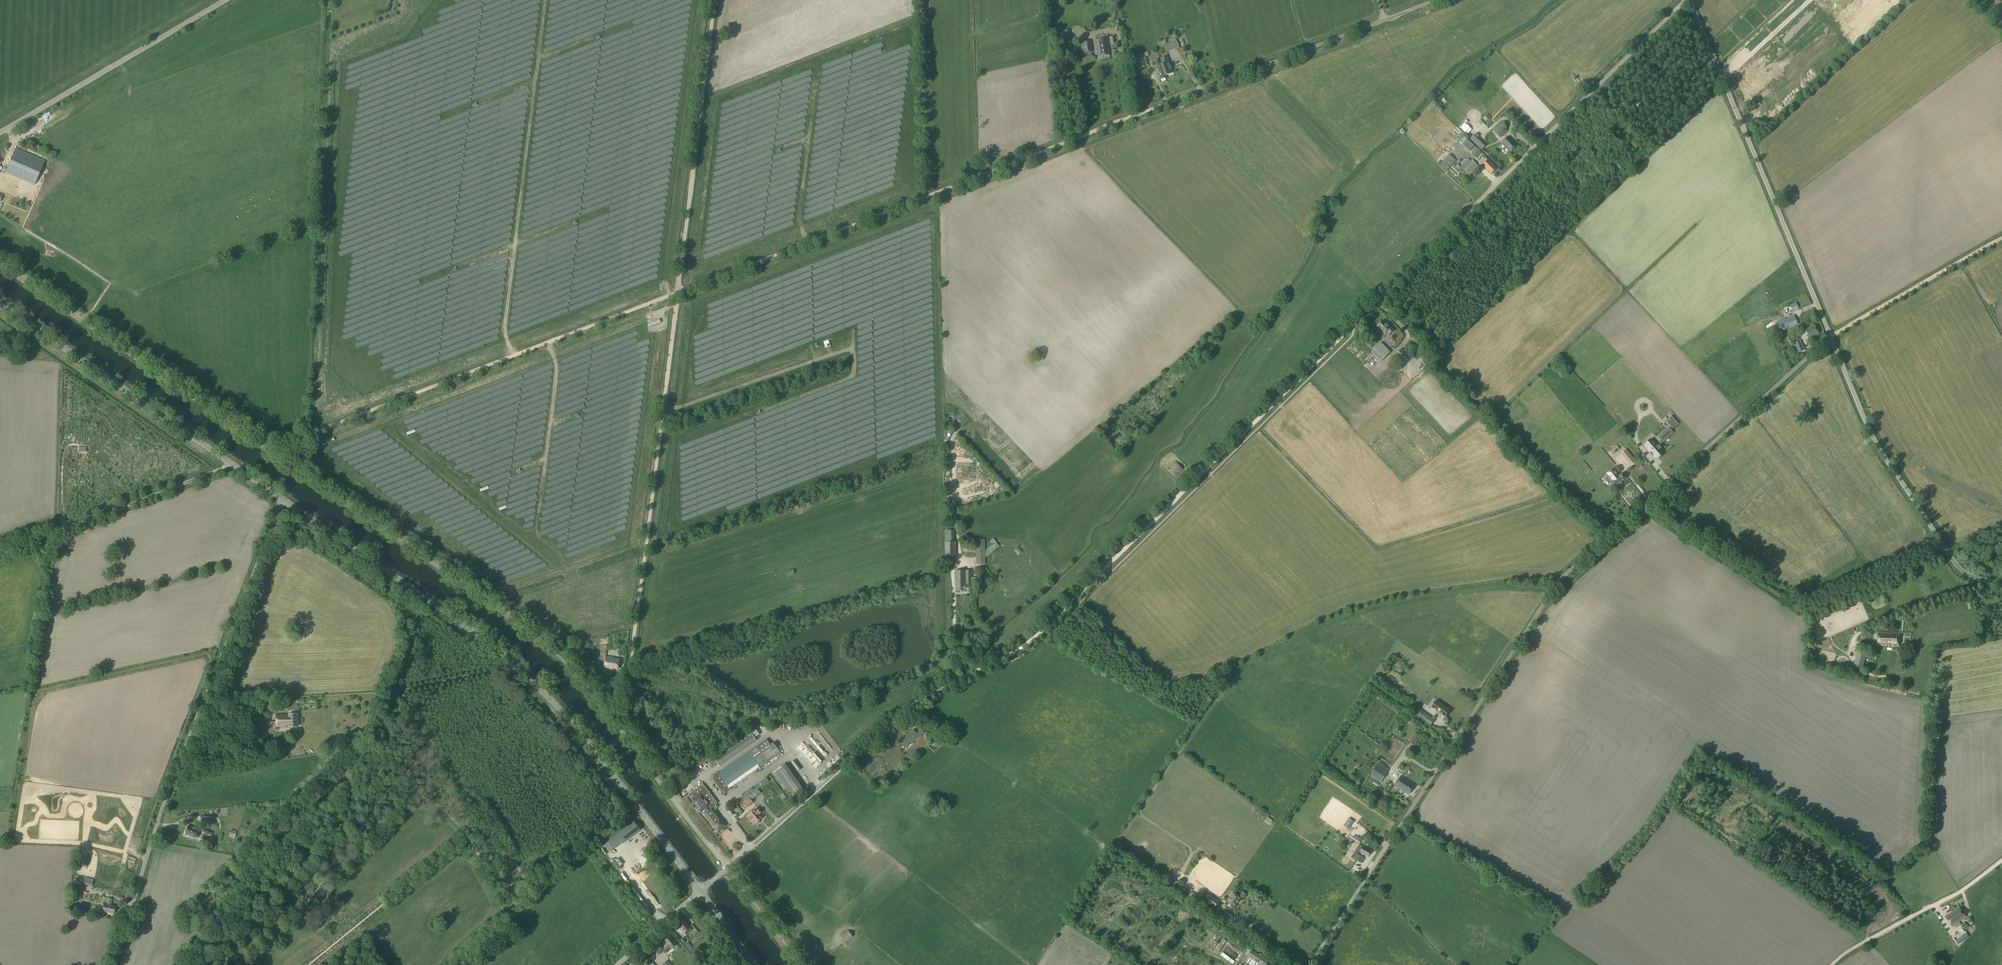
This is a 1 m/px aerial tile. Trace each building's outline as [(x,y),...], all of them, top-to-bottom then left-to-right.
[(1095,40),(1098,57),(1110,55),(1107,38),(1095,40)] [(1082,42),(1084,53),(1092,52),(1091,41),(1082,42)] [(1172,49),(1178,46),(1176,41),(1170,43),(1172,49)] [(1142,56),(1136,59),(1140,69),(1146,66),(1142,56)] [(1735,60),(1740,66),(1744,62),(1738,56),(1735,60)] [(1163,58),(1160,59),(1166,75),(1172,73),(1167,59),(1164,60),(1163,58)] [(1166,75),(1160,59),(1156,60),(1157,63),(1154,64),(1160,80),(1165,78),(1164,76),(1166,75)] [(1747,62),(1739,70),(1746,76),(1749,72),(1746,69),(1750,64),(1747,62)] [(1174,73),(1183,70),(1182,64),(1176,66),(1177,68),(1173,70),(1174,73)] [(1493,130),(1496,133),(1502,127),(1499,124),(1493,130)] [(1496,133),(1500,137),(1506,131),(1502,127),(1496,133)] [(1461,143),(1474,157),(1480,152),(1467,138),(1461,143)] [(1477,138),(1473,141),(1484,152),(1487,149),(1477,138)] [(1503,144),(1508,148),(1511,151),(1517,146),(1514,143),(1514,142),(1510,138),(1503,144)] [(5,172),(35,185),(45,161),(16,149),(5,172)] [(1475,159),(1479,162),(1484,156),(1481,153),(1475,159)] [(1441,168),(1445,172),(1456,161),(1452,157),(1441,168)] [(1482,165),(1491,174),(1497,168),(1488,159),(1482,165)] [(1463,168),(1469,175),(1478,167),(1472,160),(1463,168)] [(1778,322),(1779,324),(1780,327),(1787,323),(1789,328),(1798,324),(1794,315),(1785,319),(1778,322)] [(1377,326),(1385,334),(1387,332),(1389,334),(1393,330),(1383,320),(1377,326)] [(1805,330),(1808,337),(1818,334),(1815,326),(1805,330)] [(1794,343),(1798,353),(1804,350),(1800,340),(1794,343)] [(1372,352),(1381,362),(1391,353),(1381,343),(1372,352)] [(1411,357),(1404,350),(1402,349),(1396,354),(1404,364),(1411,357)] [(1671,416),(1666,421),(1672,429),(1678,424),(1671,416)] [(1661,438),(1663,441),(1671,433),(1667,429),(1665,432),(1666,433),(1661,438)] [(1657,441),(1654,445),(1665,459),(1669,456),(1672,452),(1661,439),(1657,441)] [(1611,454),(1618,448),(1616,445),(1609,451),(1611,454)] [(1170,471),(1176,477),(1183,469),(1177,464),(1170,471)] [(1610,484),(1610,485),(1613,488),(1625,478),(1622,474),(1621,474),(1614,467),(1605,475),(1611,482),(1610,484)] [(954,540),(943,541),(944,560),(954,559),(954,540)] [(985,558),(985,551),(985,540),(976,540),(976,564),(985,564),(985,558)] [(985,551),(985,558),(999,547),(996,542),(994,543),(991,546),(985,551)] [(956,571),(956,591),(970,591),(970,585),(972,585),(971,571),(965,571),(956,571)] [(1878,646),(1893,646),(1893,647),(1898,647),(1899,633),(1878,632),(1878,646)] [(1862,669),(1866,654),(1858,652),(1854,667),(1862,669)] [(604,668),(612,669),(612,668),(618,669),(619,659),(613,658),(606,657),(604,668)] [(591,671),(599,680),(604,676),(596,667),(591,671)] [(1436,700),(1430,708),(1444,718),(1450,710),(1436,700)] [(1429,717),(1417,709),(1414,714),(1425,722),(1429,717)] [(286,715),(287,727),(297,726),(297,714),(286,715)] [(287,727),(286,715),(275,715),(276,727),(287,727)] [(257,725),(257,735),(266,735),(266,725),(257,725)] [(900,742),(905,748),(918,736),(919,737),(924,733),(920,729),(916,733),(913,730),(900,742)] [(713,758),(719,767),(756,741),(750,732),(713,758)] [(1409,741),(1414,745),(1420,737),(1415,733),(1409,741)] [(1392,764),(1405,743),(1392,735),(1379,757),(1392,764)] [(718,773),(714,776),(713,780),(722,792),(725,792),(729,789),(760,768),(780,754),(773,743),(770,745),(766,740),(758,746),(757,746),(748,752),(718,773)] [(815,763),(819,759),(814,755),(810,759),(815,763)] [(790,761),(796,770),(799,768),(793,759),(790,761)] [(772,774),(784,790),(787,788),(793,796),(803,789),(786,764),(772,774)] [(1370,775),(1381,782),(1387,772),(1377,765),(1370,775)] [(1403,790),(1409,794),(1414,786),(1408,782),(1409,781),(1401,776),(1394,786),(1402,791),(1403,790)] [(766,778),(755,786),(757,789),(769,781),(766,778)] [(689,795),(693,800),(692,801),(701,812),(702,814),(704,813),(718,832),(727,825),(714,809),(717,803),(703,784),(689,795)] [(748,797),(743,802),(744,803),(743,804),(744,805),(744,806),(745,807),(746,807),(747,808),(753,803),(751,801),(757,796),(753,792),(752,791),(751,792),(749,790),(745,793),(748,797)] [(751,812),(749,815),(750,816),(750,818),(752,820),(753,820),(756,823),(757,823),(758,823),(760,822),(760,821),(759,820),(761,818),(758,815),(761,813),(756,808),(754,810),(755,810),(752,813),(751,812)] [(1354,821),(1349,818),(1344,825),(1349,829),(1354,821)] [(634,822),(617,835),(622,841),(623,843),(640,829),(634,822)] [(186,832),(187,832),(186,834),(197,838),(200,830),(188,827),(186,832)] [(201,839),(204,840),(205,835),(210,837),(212,833),(203,830),(202,834),(201,839)] [(228,837),(234,839),(237,832),(231,830),(228,837)] [(622,841),(617,835),(607,842),(612,849),(622,841)] [(1359,844),(1356,849),(1360,852),(1368,857),(1371,851),(1363,847),(1359,844)] [(92,886),(93,879),(85,878),(83,884),(92,886)] [(83,888),(74,886),(72,898),(80,900),(83,888)] [(1188,897),(1193,900),(1196,895),(1191,892),(1188,897)] [(1225,897),(1222,901),(1225,903),(1233,908),(1240,898),(1232,893),(1228,899),(1225,897)] [(1205,900),(1215,907),(1219,901),(1209,894),(1205,900)] [(100,910),(102,911),(102,912),(106,913),(107,912),(114,913),(115,907),(110,905),(112,899),(108,898),(106,904),(104,904),(102,904),(100,910)] [(1952,912),(1959,922),(1966,917),(1959,907),(1952,912)] [(1959,922),(1952,912),(1945,917),(1952,927),(1959,922)] [(683,920),(678,925),(681,929),(684,933),(685,933),(686,935),(692,930),(690,928),(687,924),(683,920)] [(851,936),(847,932),(842,937),(846,941),(851,936)] [(1957,939),(1960,942),(1968,936),(1966,933),(1957,939)] [(663,939),(669,945),(664,949),(667,953),(671,949),(671,948),(676,944),(668,934),(663,939)] [(1216,946),(1215,948),(1213,950),(1218,953),(1226,941),(1223,938),(1220,942),(1219,942),(1216,946)] [(1250,958),(1247,963),(1251,964),(1259,964),(1260,964),(1261,964),(1267,964),(1269,961),(1252,950),(1247,956),(1250,958)]
